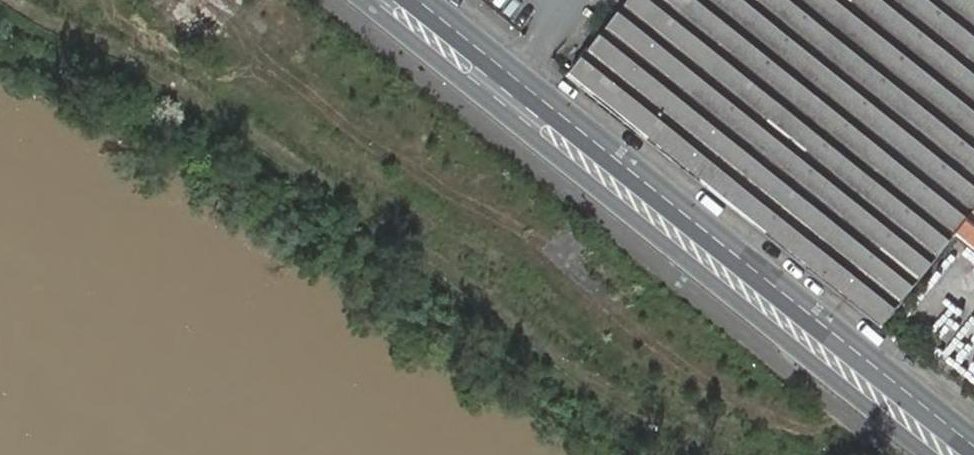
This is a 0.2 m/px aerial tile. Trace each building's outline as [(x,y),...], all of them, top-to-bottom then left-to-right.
[(612,23),(572,69),(884,324),(917,284),(924,276),(958,232),(973,213),(973,0),(630,0),(612,23)] [(958,232),(973,246),(973,213),(958,232)] [(898,322),(891,330),(903,339),(910,330),(898,322)]
